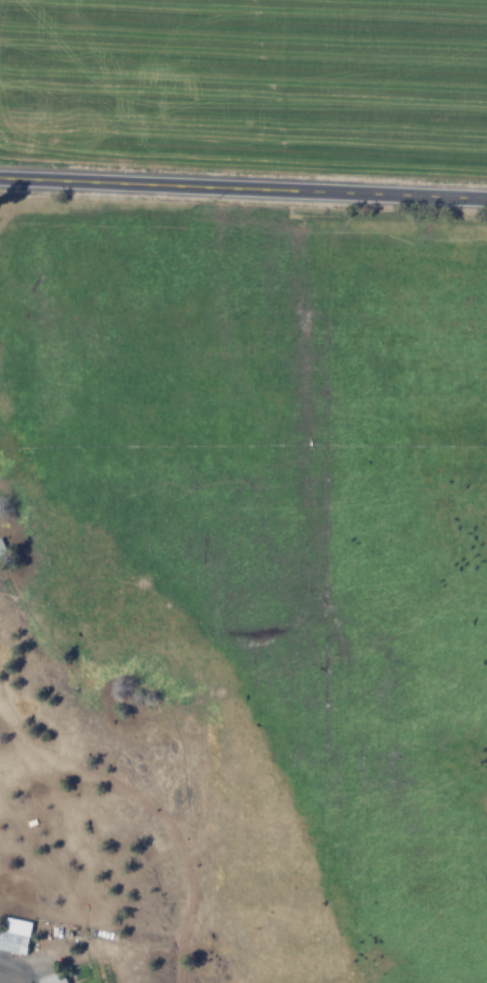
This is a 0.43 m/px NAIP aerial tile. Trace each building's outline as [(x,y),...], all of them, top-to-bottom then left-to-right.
[(25,953),(28,922),(0,919),(0,923),(0,950),(25,953)] [(63,975),(35,982),(65,982),(63,975)]
